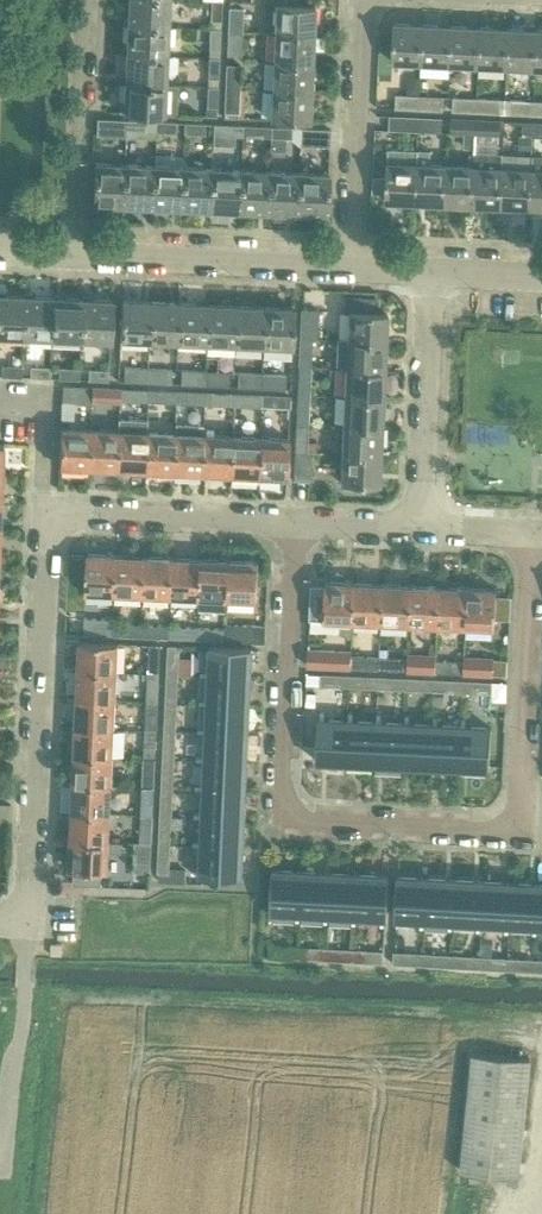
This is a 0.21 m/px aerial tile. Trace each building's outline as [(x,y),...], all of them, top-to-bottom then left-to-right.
[(127,24),(168,26),(169,0),(128,0),(127,24)] [(211,20),(221,21),(222,0),(221,0),(212,0),(211,20)] [(276,4),(275,32),(314,34),(315,5),(276,4)] [(229,7),(228,30),(242,31),(244,7),(229,7)] [(395,23),(393,61),(422,63),(424,24),(395,23)] [(127,24),(125,53),(167,55),(168,26),(127,24)] [(422,63),(451,64),(452,25),(424,24),(422,63)] [(452,25),(451,64),(479,65),(481,27),(452,25)] [(481,27),(479,65),(508,67),(509,28),(481,27)] [(508,67),(536,68),(538,29),(509,28),(508,67)] [(209,49),(219,49),(220,29),(210,29),(209,49)] [(242,31),(228,30),(227,54),(241,55),(242,31)] [(275,32),(274,61),(312,63),(314,34),(275,32)] [(125,53),(124,83),(165,85),(167,55),(125,53)] [(208,78),(218,78),(219,58),(208,58),(208,78)] [(262,80),(262,90),(273,90),(311,92),(312,63),(274,61),(273,80),(262,80)] [(227,64),(226,88),(240,89),(241,65),(227,64)] [(124,83),(122,112),(175,115),(176,85),(165,85),(124,83)] [(207,87),(206,107),(217,107),(218,87),(207,87)] [(240,89),(226,88),(225,112),(239,112),(240,89)] [(311,92),(273,90),(271,119),(310,121),(311,92)] [(397,94),(396,108),(420,109),(421,95),(397,94)] [(421,95),(420,109),(443,110),(444,96),(421,95)] [(454,96),(453,110),(477,111),(478,97),(454,96)] [(478,97),(477,111),(500,112),(501,98),(478,97)] [(510,99),(509,113),(534,114),(535,100),(516,99),(510,99)] [(390,129),(417,131),(418,116),(390,115),(390,129)] [(418,116),(417,131),(442,132),(443,117),(418,116)] [(126,129),(127,118),(97,117),(96,133),(126,135),(126,129)] [(146,119),(127,118),(126,129),(145,130),(146,119)] [(452,132),(474,133),(475,119),(452,118),(452,132)] [(475,119),(474,133),(499,134),(500,120),(475,119)] [(155,120),(154,130),(173,131),(173,120),(155,120)] [(185,121),(184,131),(204,132),(205,122),(185,121)] [(523,121),(522,135),(532,135),(533,121),(523,121)] [(532,135),(541,136),(541,121),(533,121),(532,135)] [(233,134),(242,134),(242,124),(213,122),(212,144),(232,145),(233,134)] [(242,134),(271,136),(271,125),(242,124),(242,134)] [(271,136),(270,150),(284,151),(285,136),(291,137),(291,126),(271,125),(271,136)] [(300,127),(300,143),(329,145),(330,128),(300,127)] [(531,149),(532,138),(522,137),(522,148),(531,149)] [(387,162),(385,201),(414,202),(417,149),(387,147),(387,162)] [(414,202),(443,203),(445,164),(430,164),(431,149),(417,149),(414,202)] [(471,204),(500,206),(502,153),(474,152),(473,165),(471,204)] [(500,206),(528,207),(531,154),(502,153),(500,206)] [(528,207),(541,207),(541,155),(531,154),(528,207)] [(92,204),(121,206),(124,164),(94,163),(92,204)] [(124,164),(122,206),(151,207),(153,165),(124,164)] [(443,203),(471,204),(473,165),(445,164),(443,203)] [(151,207),(180,208),(182,167),(153,165),(151,207)] [(180,208),(208,209),(211,168),(182,167),(180,208)] [(208,209),(237,210),(240,169),(211,168),(208,209)] [(237,210),(266,212),(269,170),(240,169),(237,210)] [(266,212),(295,213),(297,171),(269,170),(266,212)] [(297,171),(295,213),(325,214),(327,172),(297,171)] [(373,176),(373,193),(385,193),(386,176),(373,176)] [(0,295),(0,334),(22,336),(24,296),(0,295)] [(53,298),(24,296),(22,336),(51,337),(53,298)] [(82,299),(53,298),(51,337),(80,338),(82,299)] [(348,310),(347,339),(385,340),(386,312),(368,311),(368,298),(344,298),(344,310),(348,310)] [(112,300),(82,299),(80,338),(110,340),(112,300)] [(119,338),(149,340),(150,301),(121,299),(119,338)] [(149,340),(177,341),(179,302),(150,301),(149,340)] [(177,341),(206,342),(208,303),(179,302),(177,341)] [(206,342),(234,343),(235,304),(208,303),(206,342)] [(234,343),(263,345),(264,306),(235,304),(234,343)] [(264,306),(263,345),(291,346),(293,307),(264,306)] [(300,307),(299,337),(311,337),(315,337),(316,307),(300,307)] [(299,337),(298,365),(310,365),(311,337),(299,337)] [(337,338),(336,366),(346,367),(384,368),(385,340),(347,339),(337,338)] [(0,374),(20,375),(21,365),(1,364),(0,374)] [(29,376),(49,376),(50,366),(30,365),(29,376)] [(298,365),(297,393),(309,394),(310,365),(298,365)] [(58,366),(58,377),(78,378),(78,367),(58,366)] [(123,381),(147,382),(148,367),(124,366),(123,381)] [(148,367),(147,382),(171,383),(171,368),(148,367)] [(346,367),(344,395),(382,396),(384,368),(346,367)] [(87,378),(108,379),(109,368),(87,368),(87,378)] [(180,383),(204,384),(205,370),(181,369),(180,383)] [(205,370),(204,384),(228,385),(228,371),(205,370)] [(237,385),(261,386),(261,372),(238,371),(237,385)] [(261,372),(261,386),(285,387),(286,373),(261,372)] [(90,403),(91,398),(91,386),(62,385),(61,402),(90,403)] [(91,398),(119,400),(119,387),(91,386),(91,398)] [(119,400),(148,401),(149,396),(145,396),(145,389),(119,387),(119,400)] [(148,401),(175,402),(175,390),(145,389),(145,396),(149,396),(148,401)] [(175,390),(175,402),(205,404),(205,398),(201,398),(202,391),(175,390)] [(202,391),(201,398),(205,398),(205,404),(231,405),(232,393),(202,391)] [(232,393),(231,405),(261,406),(261,401),(258,400),(258,394),(232,393)] [(297,393),(296,421),(308,422),(309,394),(297,393)] [(258,394),(258,400),(261,401),(261,406),(289,407),(289,395),(258,394)] [(344,395),(343,423),(381,424),(382,396),(344,395)] [(115,469),(144,471),(146,432),(146,420),(118,419),(117,431),(115,469)] [(296,421),(295,449),(312,450),(312,449),(314,449),(315,440),(307,440),(308,422),(296,421)] [(173,433),(172,472),(200,473),(202,434),(202,425),(174,423),(173,433)] [(343,423),(342,451),(380,453),(381,424),(343,423)] [(59,467),(87,468),(89,429),(61,428),(59,467)] [(87,468),(115,469),(117,431),(89,429),(87,468)] [(144,471),(172,472),(173,433),(146,432),(144,471)] [(200,473),(228,474),(230,435),(202,434),(200,473)] [(228,474),(257,475),(258,437),(230,435),(228,474)] [(258,437),(257,475),(286,477),(288,438),(258,437)] [(295,449),(294,478),(310,478),(312,450),(295,449)] [(380,453),(342,451),(341,480),(379,482),(380,453)] [(85,591),(116,592),(117,554),(87,552),(85,591)] [(116,592),(143,593),(145,555),(117,554),(116,592)] [(143,593),(171,595),(173,556),(145,555),(143,593)] [(171,595),(200,596),(202,558),(173,556),(171,595)] [(227,609),(228,597),(229,559),(202,558),(200,596),(199,608),(227,609)] [(229,559),(228,597),(257,599),(259,560),(229,559)] [(311,585),(309,619),(324,620),(324,619),(342,620),(341,634),(352,635),(353,620),(355,581),(326,579),(326,586),(311,585)] [(353,620),(381,622),(383,582),(355,581),(353,620)] [(381,622),(410,623),(411,584),(383,582),(381,622)] [(410,623),(437,625),(440,585),(411,584),(410,623)] [(437,625),(465,626),(468,587),(440,585),(437,625)] [(468,587),(465,626),(494,628),(496,588),(468,587)] [(83,633),(114,634),(114,622),(114,618),(84,616),(83,633)] [(114,622),(114,634),(141,635),(142,623),(114,622)] [(226,627),(226,639),(255,640),(265,641),(266,624),(254,624),(227,622),(226,627)] [(141,635),(171,637),(172,631),(168,631),(168,624),(142,623),(141,635)] [(168,624),(168,631),(172,631),(171,637),(198,638),(198,626),(168,624)] [(198,626),(198,638),(226,639),(226,627),(198,626)] [(80,640),(79,669),(117,671),(118,654),(118,642),(80,640)] [(149,644),(148,674),(154,674),(154,671),(160,671),(161,644),(149,644)] [(168,644),(167,673),(179,674),(180,645),(168,644)] [(212,646),(211,675),(249,677),(250,648),(212,646)] [(308,648),(307,665),(321,666),(351,667),(351,655),(351,651),(322,649),(308,648)] [(406,658),(406,663),(409,663),(409,670),(435,671),(436,660),(436,655),(408,653),(408,658),(406,658)] [(351,667),(379,668),(379,657),(351,655),(351,667)] [(379,657),(379,668),(409,670),(409,663),(406,663),(406,658),(379,657)] [(464,661),(463,673),(492,674),(492,658),(464,657),(464,661)] [(436,660),(435,671),(463,673),(464,661),(436,660)] [(79,669),(78,697),(116,699),(117,671),(79,669)] [(148,674),(146,701),(158,701),(160,671),(154,671),(154,674),(148,674)] [(167,673),(166,701),(178,702),(179,674),(167,673)] [(320,685),(350,686),(351,674),(321,673),(320,685)] [(351,674),(350,686),(378,688),(379,676),(351,674)] [(211,675),(209,704),(248,705),(249,677),(211,675)] [(379,676),(378,688),(406,689),(407,677),(379,676)] [(407,677),(406,689),(434,691),(435,679),(407,677)] [(435,679),(434,691),(462,692),(463,680),(435,679)] [(463,680),(462,692),(491,694),(491,682),(463,680)] [(435,692),(434,705),(444,705),(444,692),(435,692)] [(78,697),(76,726),(114,727),(116,699),(78,697)] [(146,701),(145,731),(151,731),(151,728),(157,728),(158,701),(146,701)] [(166,701),(164,730),(176,730),(178,702),(166,701)] [(209,704),(208,732),(246,734),(248,705),(209,704)] [(317,758),(346,760),(348,721),(319,720),(317,758)] [(348,721),(346,760),(374,761),(376,722),(348,721)] [(376,722),(374,761),(403,762),(404,724),(376,722)] [(404,724),(403,762),(431,764),(433,725),(404,724)] [(433,725),(431,764),(459,765),(461,727),(433,725)] [(76,726),(75,754),(113,756),(114,728),(76,726)] [(461,727),(459,765),(488,766),(489,728),(461,727)] [(145,731),(144,757),(155,758),(157,728),(151,728),(151,731),(145,731)] [(164,730),(163,758),(175,759),(176,730),(164,730)] [(208,732),(206,760),(245,762),(246,734),(208,732)] [(75,754),(73,782),(111,784),(113,756),(75,754)] [(144,757),(142,787),(148,788),(148,784),(154,784),(155,758),(144,757)] [(163,758),(161,786),(173,787),(175,759),(163,758)] [(206,760),(205,788),(244,790),(245,762),(206,760)] [(73,782),(72,810),(110,812),(111,784),(73,782)] [(142,787),(141,814),(153,814),(154,784),(148,784),(148,788),(142,787)] [(161,786),(160,815),(172,815),(173,787),(161,786)] [(205,788),(204,817),(242,819),(244,790),(205,788)] [(72,817),(71,839),(109,840),(110,817),(110,812),(72,810),(72,817)] [(128,831),(127,841),(135,842),(151,843),(153,814),(141,814),(140,831),(128,831)] [(160,815),(158,843),(170,844),(172,815),(160,815)] [(204,817),(202,845),(241,847),(242,819),(204,817)] [(109,840),(71,839),(69,868),(74,868),(73,882),(101,883),(102,869),(107,870),(108,851),(122,852),(122,841),(109,840)] [(150,872),(151,843),(135,842),(133,871),(150,872)] [(158,843),(157,872),(169,873),(170,844),(158,843)] [(202,845),(201,874),(239,876),(241,847),(202,845)] [(274,871),(272,910),(300,912),(303,873),(274,871)] [(303,873),(300,912),(329,913),(331,874),(303,873)] [(329,913),(356,915),(359,876),(331,874),(329,913)] [(359,876),(356,915),(385,916),(388,878),(359,876)] [(397,878),(395,917),(424,919),(426,880),(397,878)] [(424,919),(452,920),(455,881),(426,880),(424,919)] [(452,920),(480,922),(483,883),(455,881),(452,920)] [(483,883),(480,922),(509,924),(511,885),(483,883)] [(511,885),(509,924),(537,925),(539,886),(511,885)] [(298,946),(298,958),(326,960),(327,948),(298,946)] [(326,960),(354,961),(354,950),(327,948),(326,960)] [(354,950),(354,961),(383,963),(383,951),(354,950)] [(393,952),(392,964),(421,965),(422,953),(393,952)] [(421,965),(450,967),(450,955),(422,953),(421,965)] [(450,967),(478,969),(478,957),(450,955),(450,967)] [(478,957),(478,969),(506,970),(507,958),(478,957)] [(506,970),(534,972),(535,960),(507,958),(506,970)] [(461,1171),(518,1176),(530,1058),(473,1053),(461,1171)]
